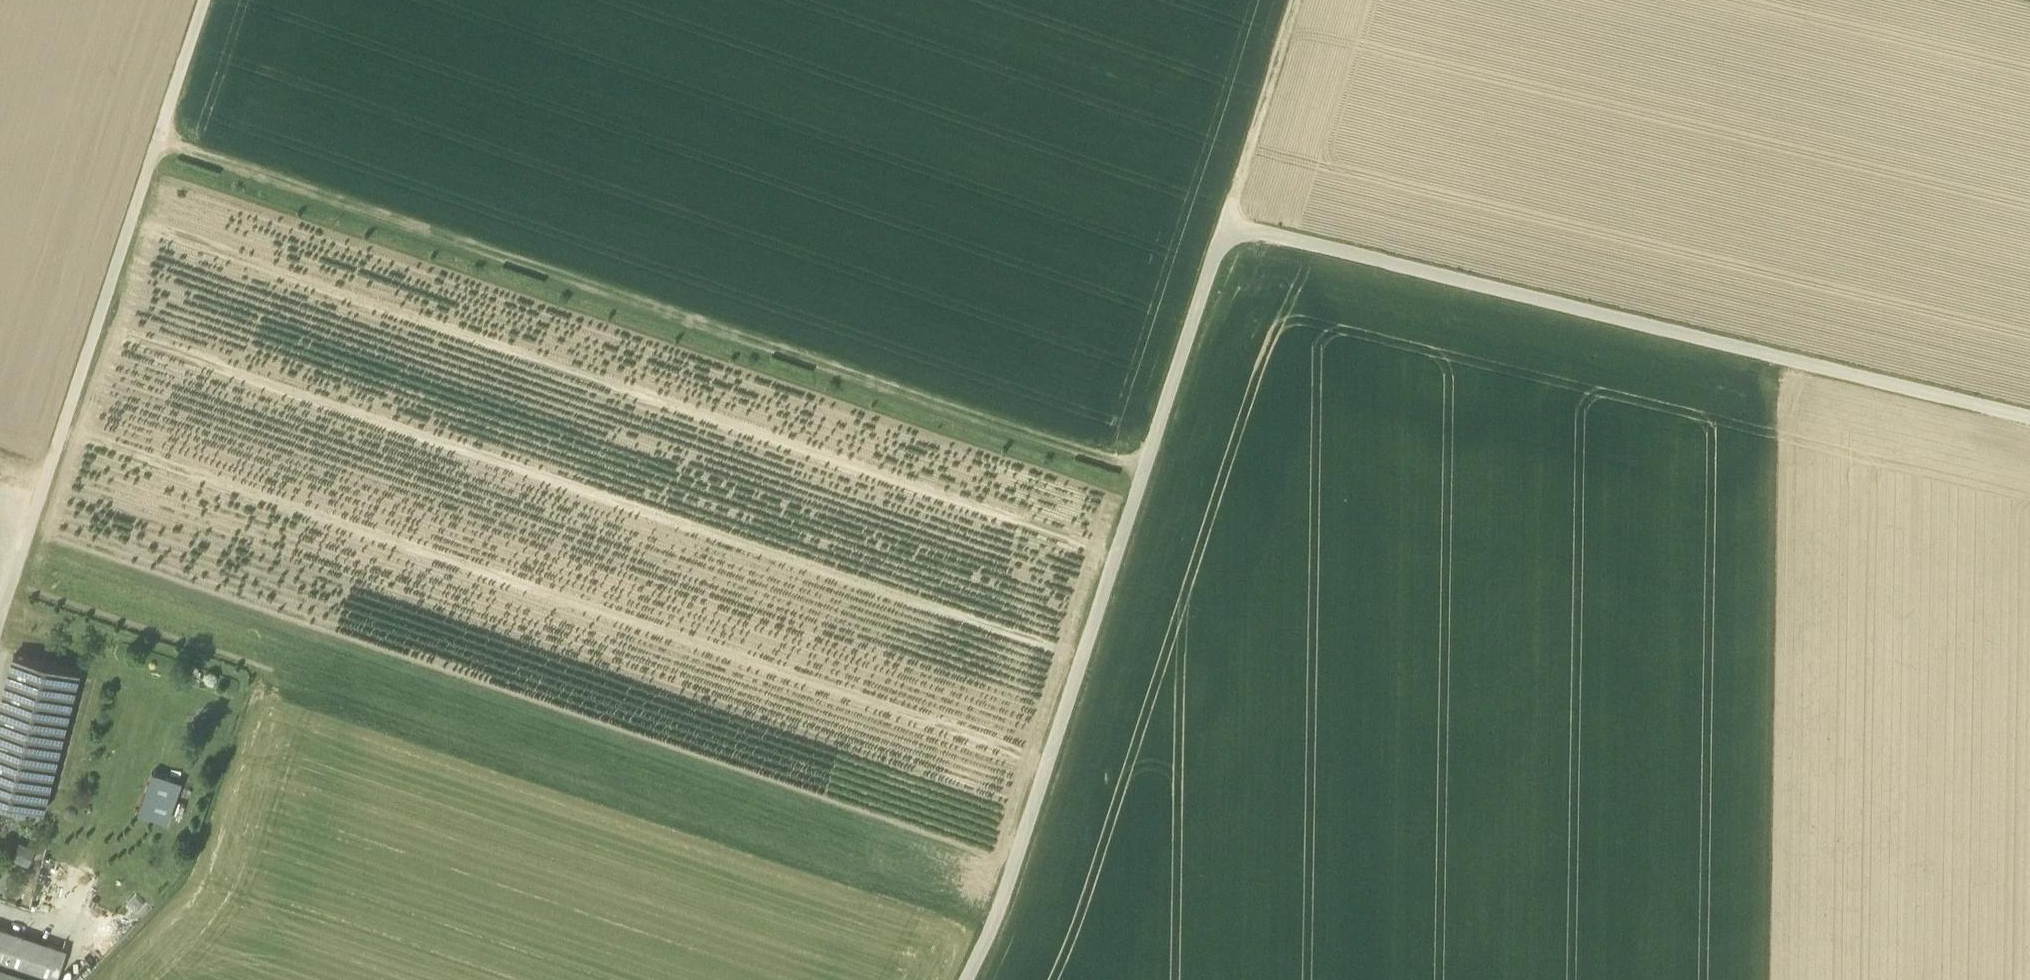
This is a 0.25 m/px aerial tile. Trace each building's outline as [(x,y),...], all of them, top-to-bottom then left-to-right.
[(43,811),(79,672),(14,655),(0,706),(0,800),(43,811)] [(182,780),(151,771),(138,812),(168,822),(182,780)] [(35,848),(18,841),(11,859),(28,866),(35,848)] [(66,951),(0,928),(0,979),(56,979),(66,951)]
